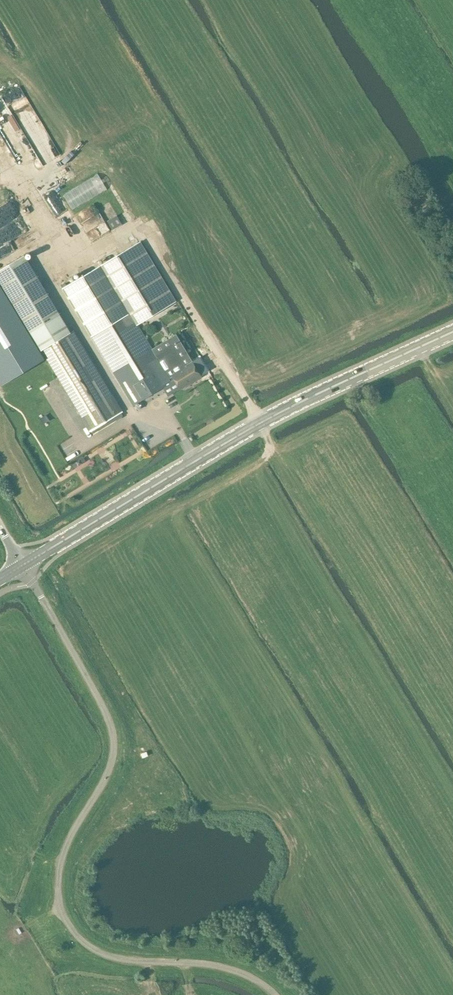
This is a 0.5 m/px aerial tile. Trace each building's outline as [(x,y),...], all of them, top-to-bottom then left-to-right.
[(36,141),(21,150),(51,198),(65,189),(36,141)] [(116,216),(107,221),(112,230),(122,224),(116,216)] [(92,272),(63,289),(90,334),(133,405),(172,381),(166,372),(178,365),(171,352),(158,359),(155,354),(138,325),(176,301),(141,242),(102,266),(92,272)] [(60,315),(24,255),(0,270),(0,282),(31,333),(60,315)] [(60,315),(31,333),(41,350),(70,333),(60,315)] [(90,431),(123,411),(74,330),(70,333),(41,350),(90,431)] [(166,372),(172,381),(175,379),(181,389),(201,377),(193,362),(183,368),(180,363),(178,365),(166,372)]
